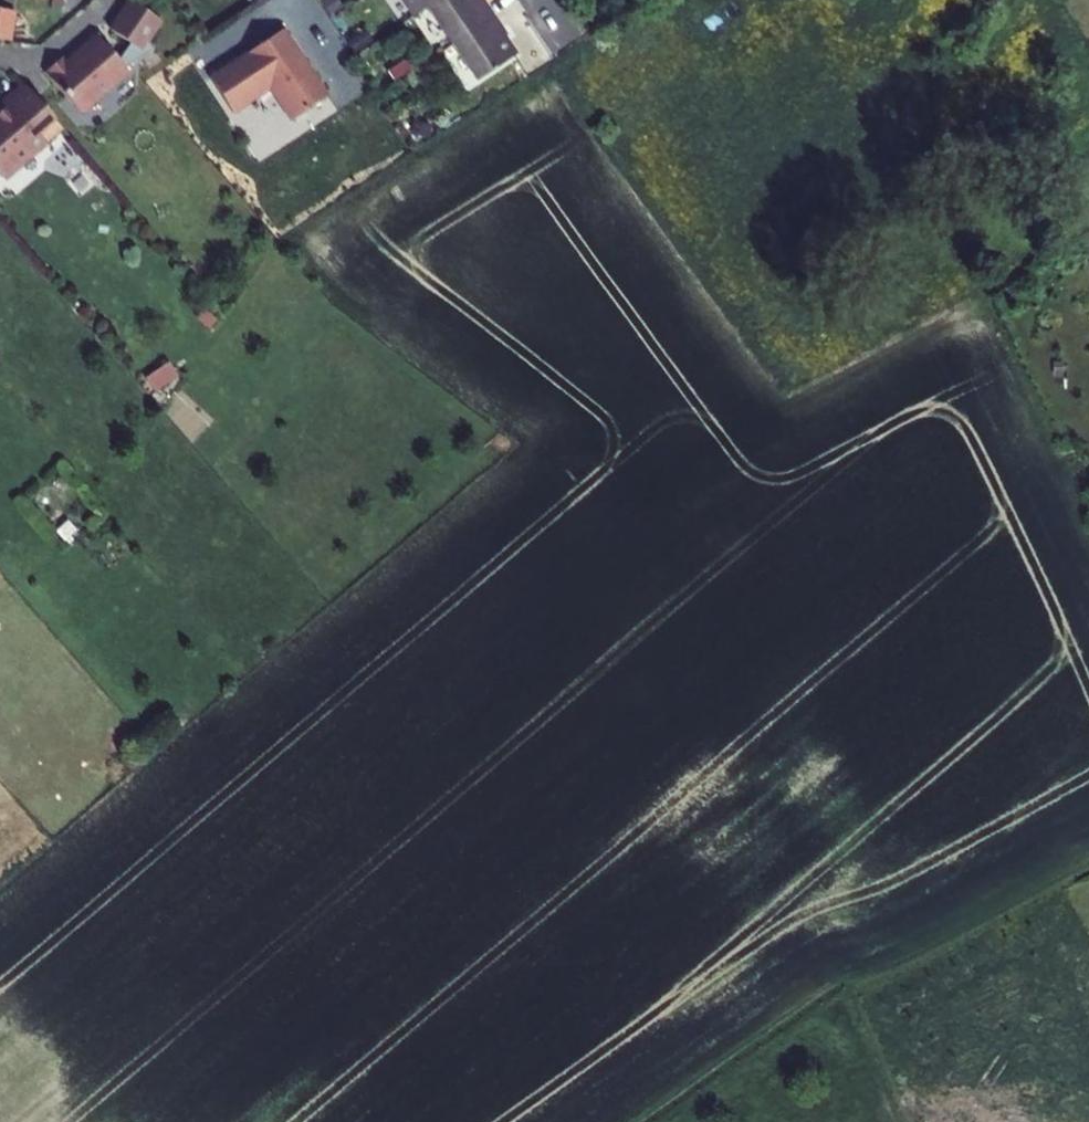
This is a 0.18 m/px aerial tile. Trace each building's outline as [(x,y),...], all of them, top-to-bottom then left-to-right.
[(48,66),(84,106),(132,65),(129,62),(155,44),(149,34),(163,13),(144,0),(130,0),(114,23),(134,36),(122,53),(100,28),(85,42),(85,43),(72,55),(66,49),(48,66)] [(416,18),(429,9),(444,0),(404,0),(416,18)] [(429,9),(454,48),(499,19),(486,0),(481,0),(480,0),(444,0),(429,9)] [(0,1),(0,32),(13,34),(17,4),(0,1)] [(510,36),(499,19),(454,48),(477,83),(517,57),(506,39),(510,36)] [(289,28),(215,75),(237,111),(274,87),(295,120),(333,96),(306,54),(304,55),(298,45),(300,44),(289,28)] [(16,72),(22,79),(26,75),(20,68),(16,72)] [(26,75),(22,79),(5,94),(8,97),(0,105),(0,162),(5,168),(38,139),(41,142),(58,127),(55,124),(63,116),(56,108),(26,75)] [(55,124),(58,127),(66,120),(63,116),(55,124)] [(145,373),(152,386),(174,373),(167,360),(145,373)]
